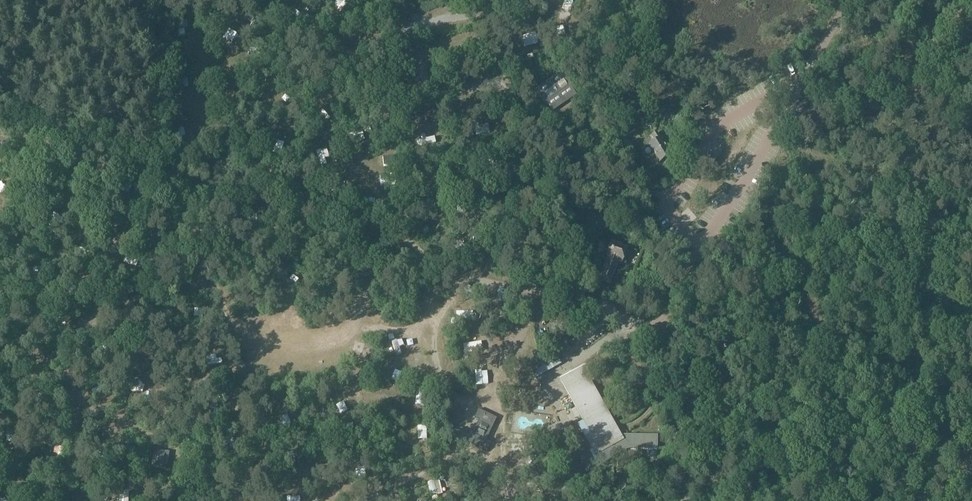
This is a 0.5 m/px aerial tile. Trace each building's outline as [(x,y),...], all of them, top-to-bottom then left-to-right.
[(563,71),(535,90),(547,107),(548,105),(553,112),(577,95),(572,88),(574,87),(563,71)] [(651,108),(655,116),(663,111),(658,104),(651,108)] [(667,111),(656,118),(659,123),(670,116),(667,111)] [(657,133),(652,136),(655,141),(648,145),(659,162),(671,155),(657,133)] [(632,146),(626,135),(616,140),(622,152),(632,146)] [(522,155),(540,152),(538,140),(520,143),(522,155)] [(449,163),(467,158),(464,147),(446,152),(449,163)] [(875,165),(874,155),(862,156),(863,167),(875,165)] [(895,171),(914,168),(912,156),(893,159),(895,171)] [(778,174),(797,170),(794,159),(776,163),(778,174)] [(411,177),(428,171),(424,160),(407,166),(411,177)] [(701,174),(720,171),(718,160),(699,163),(701,174)] [(586,211),(602,211),(602,200),(586,200),(586,211)] [(245,256),(261,246),(255,237),(239,246),(245,256)] [(923,249),(920,239),(909,242),(912,252),(923,249)] [(627,250),(622,248),(623,245),(614,241),(607,260),(608,260),(601,279),(610,282),(618,260),(623,262),(627,250)] [(482,262),(477,253),(467,259),(472,268),(482,262)] [(524,270),(519,261),(509,267),(514,276),(524,270)] [(929,283),(926,273),(915,277),(918,287),(929,283)] [(860,289),(857,279),(846,282),(849,293),(860,289)] [(710,292),(705,283),(695,288),(700,297),(710,292)] [(152,305),(166,293),(159,284),(144,296),(152,305)] [(662,296),(657,287),(647,293),(652,302),(662,296)] [(566,340),(556,346),(561,355),(572,349),(566,340)] [(117,348),(104,361),(112,370),(125,357),(117,348)] [(533,372),(537,379),(563,364),(554,349),(538,358),(543,367),(533,372)] [(625,441),(621,434),(592,383),(595,381),(585,365),(560,379),(577,409),(582,417),(584,421),(579,424),(594,450),(579,458),(587,472),(608,461),(604,453),(625,441)] [(391,375),(397,380),(403,374),(397,368),(391,375)] [(161,393),(155,384),(145,390),(151,399),(161,393)] [(479,421),(468,443),(486,452),(490,444),(486,441),(497,419),(480,411),(476,419),(479,421)] [(658,435),(621,434),(625,441),(604,453),(608,461),(631,448),(658,449),(658,435)] [(154,450),(152,468),(167,470),(170,452),(154,450)] [(38,487),(51,474),(42,466),(30,480),(38,487)]
